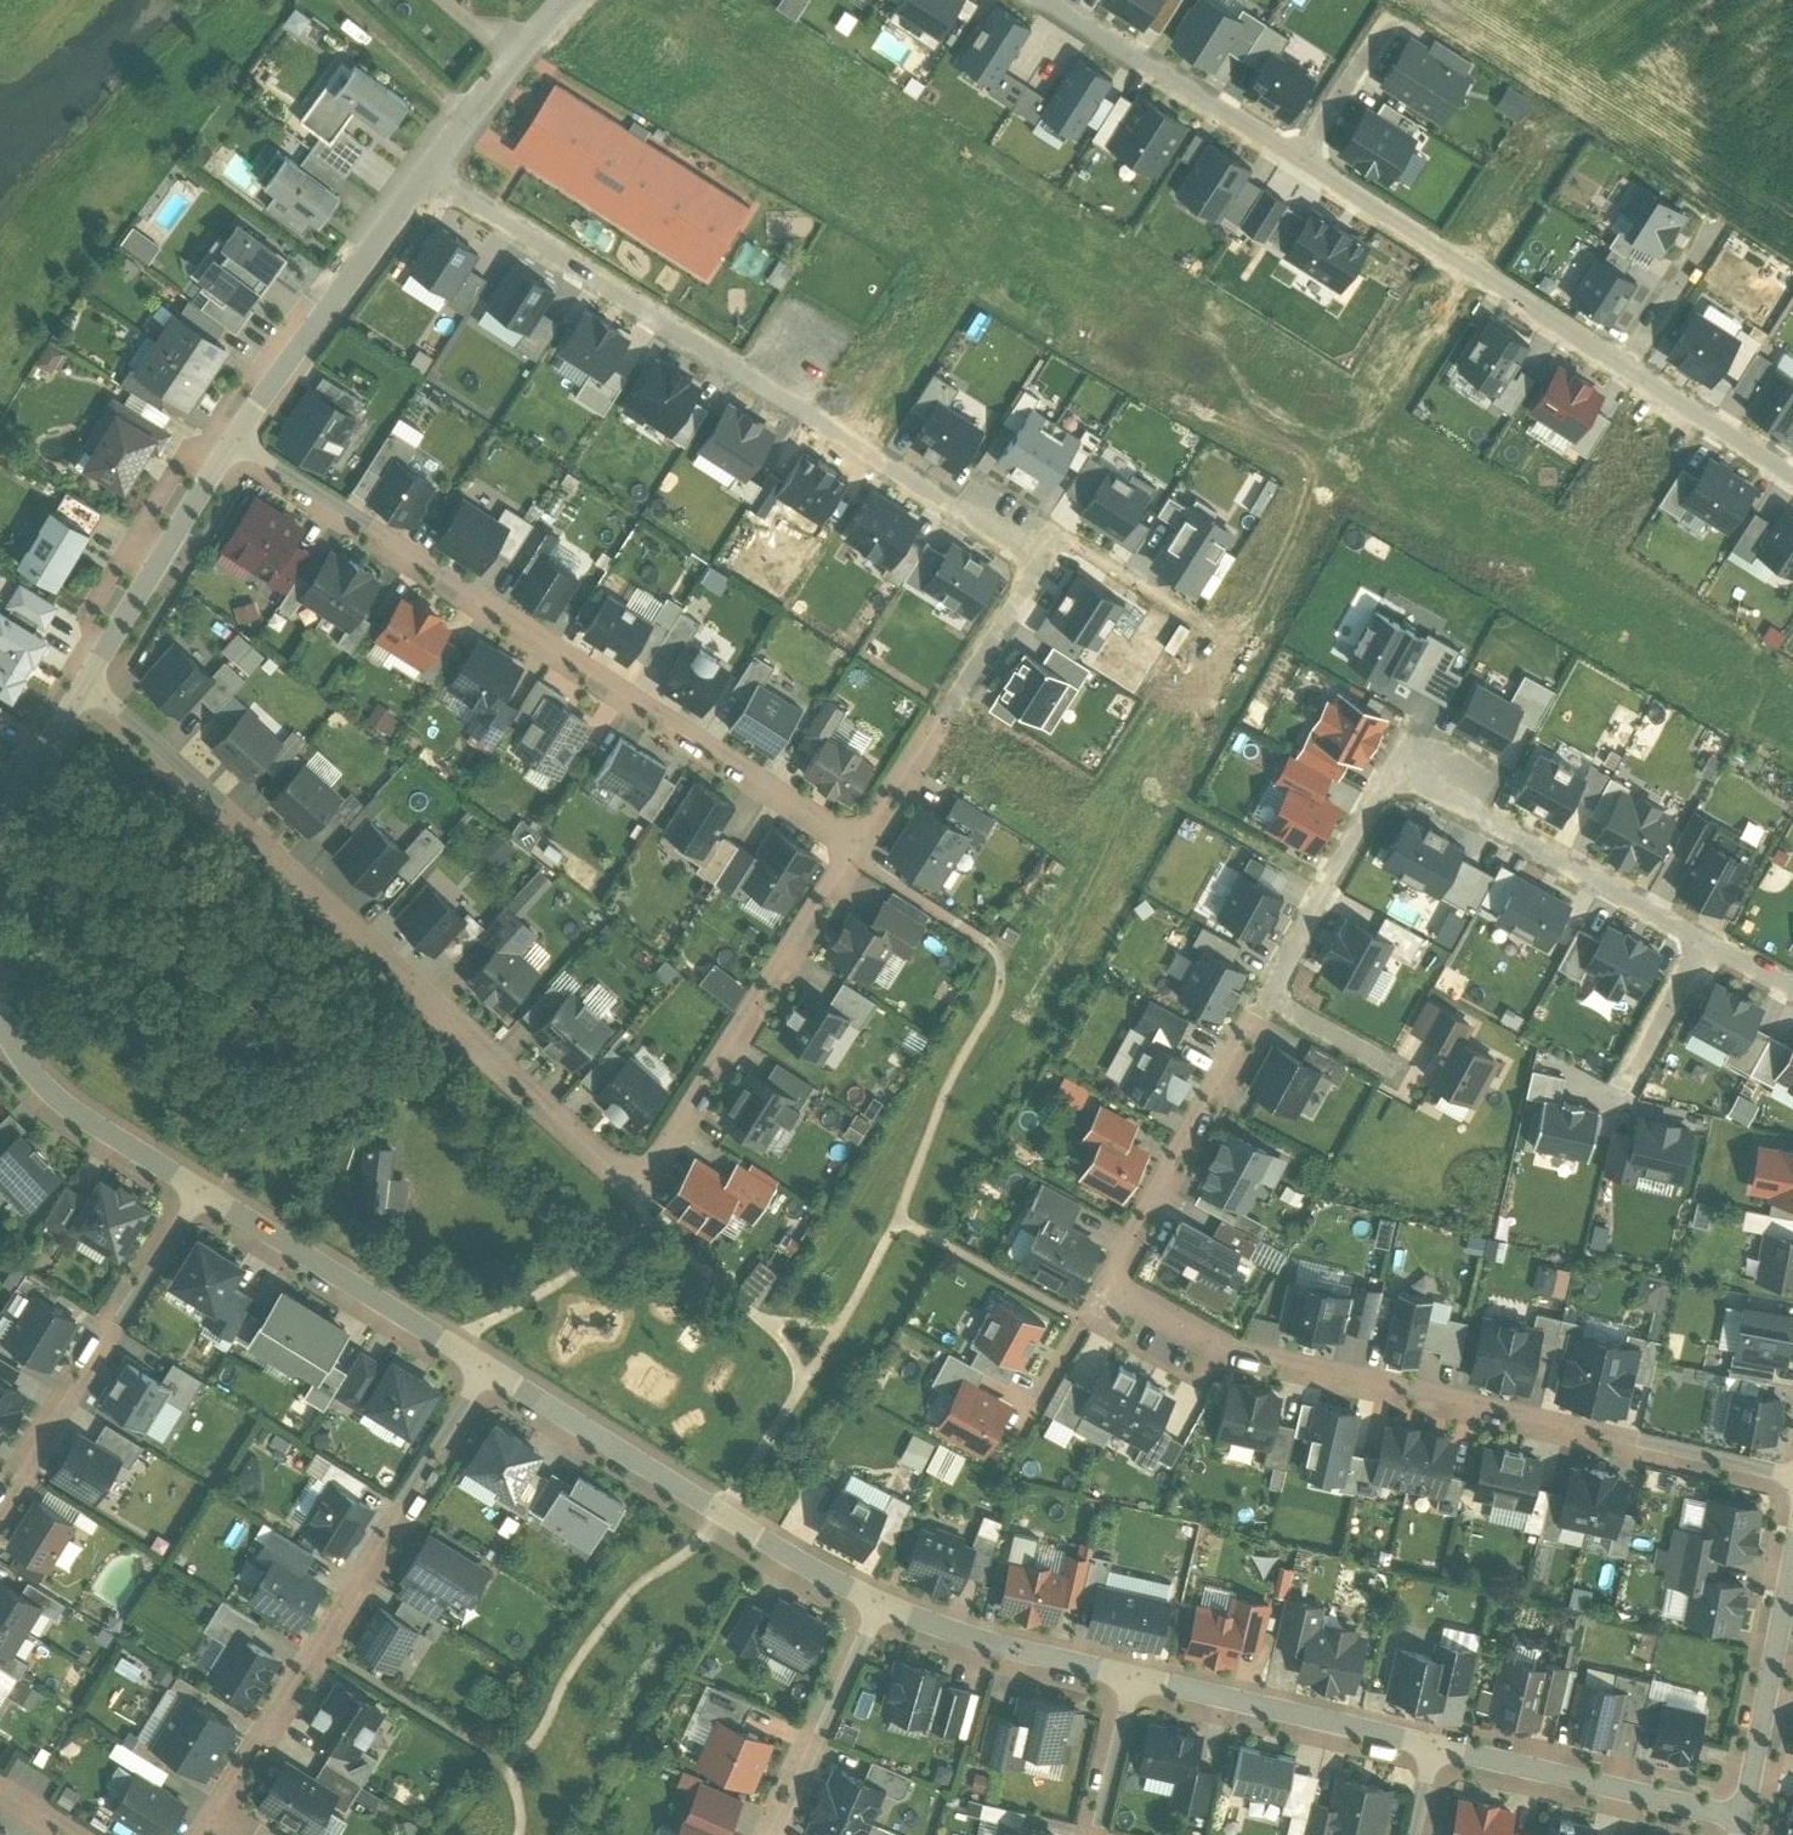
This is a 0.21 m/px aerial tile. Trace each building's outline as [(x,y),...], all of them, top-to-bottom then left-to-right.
[(897,6),(940,33),(961,0),(901,0),(897,6)] [(1144,27),(1162,0),(1103,0),(1144,27)] [(1213,0),(1198,0),(1173,40),(1215,67),(1227,48),(1245,20),(1238,16),(1213,0)] [(1003,68),(1029,28),(998,8),(963,62),(994,82),(1003,68)] [(1245,20),(1227,48),(1243,58),(1266,23),(1243,8),(1238,16),(1245,20)] [(1266,23),(1243,58),(1259,68),(1271,50),(1278,55),(1289,38),(1266,23)] [(1416,44),(1386,87),(1445,128),(1475,85),(1416,44)] [(1278,55),(1271,50),(1259,68),(1245,90),(1288,117),(1314,77),(1278,55)] [(1077,132),(1110,80),(1078,60),(1052,100),(1045,111),(1077,132)] [(1052,100),(1003,68),(994,82),(988,90),(1038,122),(1045,111),(1052,100)] [(352,70),(333,98),(384,134),(404,106),(352,70)] [(756,214),(556,90),(513,159),(713,283),(756,214)] [(1346,151),(1392,182),(1419,143),(1374,112),(1346,151)] [(1156,181),(1187,133),(1156,113),(1124,161),(1156,181)] [(1244,177),(1250,167),(1208,141),(1176,192),(1218,218),(1222,211),(1244,177)] [(335,197),(281,158),(259,189),(313,228),(335,197)] [(1287,204),(1244,177),(1222,211),(1266,239),(1287,204)] [(1683,219),(1639,193),(1613,236),(1657,262),(1683,219)] [(1337,230),(1313,213),(1287,251),(1312,267),(1337,230)] [(238,219),(203,267),(248,299),(283,252),(238,219)] [(131,226),(118,243),(146,263),(159,246),(131,226)] [(478,252),(440,226),(413,264),(452,291),(466,269),(478,252)] [(1362,246),(1337,230),(1312,267),(1337,284),(1362,246)] [(1638,285),(1595,261),(1571,304),(1613,328),(1638,285)] [(552,293),(514,266),(488,305),(526,331),(541,309),(552,293)] [(487,283),(466,269),(452,291),(442,304),(463,318),(487,283)] [(561,324),(541,309),(526,331),(517,344),(537,358),(561,324)] [(1735,336),(1696,311),(1667,355),(1711,385),(1723,367),(1741,340),(1735,336)] [(629,340),(586,312),(560,350),(591,371),(604,379),(611,368),(629,340)] [(155,341),(210,379),(228,353),(173,315),(155,341)] [(1741,327),(1735,336),(1741,340),(1723,367),(1738,377),(1762,341),(1741,327)] [(1500,400),(1530,352),(1493,328),(1463,377),(1500,400)] [(210,379),(155,341),(136,369),(191,406),(210,379)] [(700,385),(659,359),(629,406),(670,432),(692,397),(700,385)] [(1603,393),(1560,367),(1532,412),(1575,438),(1592,410),(1603,393)] [(627,378),(611,368),(604,379),(591,371),(575,395),(603,413),(627,378)] [(1772,369),(1746,410),(1785,434),(1792,421),(1792,382),(1772,369)] [(938,400),(947,405),(957,389),(935,375),(913,410),(927,418),(938,400)] [(314,387),(281,439),(323,466),(356,413),(314,387)] [(400,416),(425,431),(441,406),(415,390),(400,416)] [(1018,430),(1032,408),(1039,398),(1026,390),(1006,421),(1018,430)] [(708,407),(692,397),(670,432),(686,442),(708,407)] [(947,405),(938,400),(927,418),(913,441),(956,468),(982,426),(947,405)] [(76,466),(125,495),(162,432),(113,403),(76,466)] [(772,432),(732,406),(705,446),(746,473),(772,432)] [(997,462),(1023,478),(1057,424),(1032,408),(1018,430),(997,462)] [(1592,410),(1575,438),(1571,445),(1587,455),(1609,420),(1592,410)] [(1080,439),(1057,424),(1023,478),(1045,493),(1066,461),(1080,439)] [(1087,429),(1080,439),(1066,461),(1079,469),(1100,437),(1087,429)] [(368,467),(384,477),(395,461),(405,467),(418,447),(392,430),(368,467)] [(1696,473),(1703,454),(1692,450),(1685,469),(1696,473)] [(849,481),(808,455),(790,482),(781,496),(822,522),(849,481)] [(384,477),(371,499),(409,524),(412,520),(419,517),(425,508),(424,500),(433,486),(405,467),(395,461),(384,477)] [(1765,494),(1714,463),(1687,507),(1738,538),(1765,494)] [(1149,494),(1110,468),(1080,513),(1134,548),(1148,526),(1134,517),(1149,494)] [(790,482),(773,472),(751,507),(768,517),(781,496),(790,482)] [(762,483),(746,473),(735,489),(751,499),(762,483)] [(1260,517),(1279,484),(1268,478),(1249,510),(1260,517)] [(51,512),(87,533),(100,512),(64,491),(51,512)] [(914,520),(872,494),(846,535),(887,561),(903,536),(914,520)] [(269,576),(271,577),(293,543),(302,528),(256,499),(225,547),(269,576)] [(1243,528),(1206,501),(1165,556),(1202,583),(1243,528)] [(464,502),(439,542),(481,570),(495,549),(507,530),(497,523),(464,502)] [(507,506),(497,523),(507,530),(495,549),(512,559),(535,524),(507,506)] [(88,535),(47,510),(14,565),(55,590),(88,535)] [(1792,580),(1792,516),(1784,511),(1755,561),(1792,582),(1792,580)] [(512,559),(528,570),(539,554),(547,559),(560,538),(536,522),(535,524),(512,559)] [(921,548),(903,536),(887,561),(880,572),(899,584),(921,548)] [(269,576),(268,579),(289,591),(299,575),(312,555),(293,543),(271,577),(269,576)] [(928,585),(946,557),(927,545),(904,580),(924,592),(928,585)] [(994,573),(953,547),(946,557),(928,585),(970,611),(994,573)] [(305,598),(326,612),(357,564),(344,556),(342,560),(332,553),(311,584),(303,596),(305,598)] [(528,570),(515,591),(554,616),(577,579),(547,559),(539,554),(528,570)] [(357,564),(326,612),(348,626),(350,627),(359,613),(378,583),(367,576),(370,572),(357,564)] [(1127,603),(1077,571),(1037,634),(1087,665),(1127,603)] [(303,596),(311,584),(299,575),(289,591),(287,593),(301,602),(305,598),(303,596)] [(9,710),(50,642),(38,634),(54,608),(16,585),(3,606),(0,604),(0,704),(9,710)] [(301,602),(287,593),(279,606),(293,615),(301,602)] [(608,593),(583,634),(628,662),(653,620),(608,593)] [(402,601),(379,637),(395,646),(396,652),(404,657),(409,656),(424,665),(425,666),(443,638),(448,631),(433,621),(437,614),(421,604),(417,611),(402,601)] [(255,604),(235,607),(237,620),(257,617),(255,604)] [(658,648),(676,660),(686,645),(687,646),(702,624),(682,611),(658,648)] [(1390,672),(1412,630),(1377,611),(1351,659),(1386,678),(1390,672)] [(350,627),(348,626),(346,630),(359,639),(371,622),(359,613),(350,627)] [(359,639),(346,630),(337,643),(351,652),(359,639)] [(1456,654),(1412,630),(1390,672),(1446,703),(1462,674),(1449,666),(1456,654)] [(425,666),(424,665),(418,674),(434,684),(458,647),(443,638),(425,666)] [(479,642),(451,685),(486,707),(493,712),(501,699),(521,669),(479,642)] [(177,645),(144,681),(180,714),(198,695),(213,678),(211,676),(177,645)] [(676,660),(661,684),(701,711),(727,672),(714,663),(717,659),(701,649),(699,653),(687,646),(686,645),(676,660)] [(1054,646),(1042,665),(1077,687),(1089,668),(1054,646)] [(1042,665),(1026,654),(1000,695),(1051,728),(1077,687),(1042,665)] [(732,691),(746,700),(759,681),(764,684),(775,667),(756,655),(732,691)] [(226,661),(211,676),(213,678),(198,695),(216,712),(246,679),(226,661)] [(1524,675),(1510,702),(1521,707),(1516,716),(1534,726),(1553,690),(1524,675)] [(515,716),(530,725),(548,698),(560,706),(566,698),(539,680),(519,710),(515,716)] [(746,700),(728,728),(774,757),(804,710),(764,684),(759,681),(746,700)] [(1510,702),(1479,685),(1458,724),(1500,746),(1516,716),(1521,707),(1510,702)] [(1390,717),(1344,689),(1325,720),(1370,749),(1390,717)] [(530,725),(517,746),(558,773),(589,725),(560,706),(548,698),(530,725)] [(519,710),(501,699),(493,712),(486,707),(472,729),(497,745),(515,716),(519,710)] [(806,733),(823,744),(827,736),(829,737),(846,710),(828,699),(806,733)] [(388,733),(398,718),(384,709),(375,724),(388,733)] [(217,745),(250,776),(283,741),(250,710),(217,745)] [(1717,755),(1725,738),(1708,731),(1700,747),(1717,755)] [(823,744),(804,773),(819,783),(818,785),(835,796),(837,794),(851,803),(875,766),(860,757),(862,753),(845,742),(842,746),(829,737),(827,736),(823,744)] [(621,737),(596,776),(642,807),(648,797),(663,775),(668,767),(621,737)] [(1582,777),(1544,755),(1520,797),(1558,819),(1573,794),(1582,777)] [(1591,763),(1582,777),(1573,794),(1594,806),(1611,775),(1591,763)] [(278,801),(311,831),(344,795),(311,764),(278,801)] [(1291,771),(1266,820),(1313,844),(1338,796),(1291,771)] [(676,784),(663,775),(648,797),(662,806),(676,784)] [(696,780),(664,831),(679,841),(675,848),(701,864),(706,868),(722,841),(721,841),(716,837),(736,806),(696,780)] [(372,794),(363,805),(348,792),(331,812),(349,827),(327,853),(332,857),(380,800),(372,794)] [(1674,820),(1626,792),(1597,840),(1645,868),(1674,820)] [(662,806),(648,797),(642,807),(639,811),(653,820),(662,806)] [(960,797),(945,821),(969,836),(968,838),(977,843),(993,818),(960,797)] [(923,806),(891,855),(937,885),(968,838),(969,836),(945,821),(923,806)] [(1441,893),(1461,857),(1465,849),(1408,818),(1384,862),(1441,893)] [(370,821),(337,858),(373,890),(396,865),(406,854),(404,853),(370,821)] [(425,830),(404,853),(406,854),(396,865),(413,880),(444,847),(425,830)] [(495,830),(478,849),(497,866),(514,847),(495,830)] [(757,857),(742,881),(749,885),(784,907),(816,857),(774,830),(757,857)] [(724,837),(721,841),(722,841),(706,868),(701,864),(697,871),(715,883),(717,880),(738,846),(724,837)] [(1747,864),(1705,841),(1680,887),(1722,910),(1747,864)] [(742,897),(749,885),(742,881),(757,857),(739,845),(738,846),(717,880),(742,897)] [(1221,913),(1257,932),(1278,892),(1256,881),(1266,862),(1252,855),(1221,913)] [(1493,874),(1461,857),(1441,893),(1473,911),(1493,874)] [(1498,912),(1519,875),(1502,865),(1480,902),(1498,912)] [(1567,902),(1519,875),(1498,912),(1546,939),(1567,902)] [(428,886),(398,920),(434,953),(441,945),(464,919),(463,918),(428,886)] [(885,904),(871,927),(893,941),(892,944),(905,953),(922,927),(885,904)] [(480,935),(497,950),(504,943),(513,951),(519,944),(521,946),(535,932),(506,906),(486,928),(480,935)] [(469,912),(463,918),(464,919),(441,945),(457,960),(480,935),(486,928),(469,912)] [(852,915),(829,953),(869,979),(892,944),(893,941),(871,927),(852,915)] [(1386,918),(1374,939),(1391,948),(1411,959),(1423,938),(1386,918)] [(1374,939),(1349,925),(1325,968),(1368,991),(1391,948),(1374,939)] [(1607,926),(1587,965),(1639,992),(1660,953),(1607,926)] [(1177,985),(1221,1010),(1249,962),(1205,937),(1177,985)] [(497,950),(471,978),(503,1008),(536,973),(513,951),(504,943),(497,950)] [(710,963),(698,983),(734,1006),(746,987),(710,963)] [(1715,974),(1688,1023),(1734,1048),(1748,1023),(1761,998),(1715,974)] [(844,982),(828,1007),(847,1018),(846,1020),(860,1029),(877,1003),(844,982)] [(523,1016),(539,1029),(567,997),(552,984),(523,1016)] [(539,1029),(535,1033),(546,1042),(543,1045),(556,1057),(558,1054),(573,1067),(609,1028),(597,1017),(600,1014),(585,1001),(583,1004),(571,993),(567,997),(539,1029)] [(792,1020),(782,1035),(821,1059),(846,1020),(847,1018),(828,1007),(808,994),(799,1009),(795,1006),(788,1017),(792,1020)] [(1173,1043),(1175,1045),(1187,1022),(1185,1021),(1186,1018),(1152,1000),(1151,1003),(1149,1001),(1136,1024),(1151,1032),(1173,1043)] [(1770,1035),(1748,1023),(1734,1048),(1728,1060),(1750,1072),(1770,1035)] [(1448,1026),(1426,1073),(1475,1097),(1498,1049),(1448,1026)] [(1151,1032),(1123,1083),(1132,1088),(1130,1091),(1154,1104),(1156,1101),(1165,1106),(1172,1093),(1179,1096),(1188,1078),(1183,1075),(1190,1061),(1169,1050),(1173,1043),(1151,1032)] [(1770,1035),(1750,1072),(1774,1084),(1778,1077),(1792,1048),(1792,1047),(1770,1035)] [(1311,1045),(1302,1062),(1318,1070),(1317,1072),(1334,1081),(1344,1063),(1311,1045)] [(582,1078),(598,1094),(628,1062),(611,1047),(582,1078)] [(1275,1047),(1252,1090),(1295,1113),(1317,1072),(1318,1070),(1302,1062),(1275,1047)] [(1778,1077),(1792,1085),(1792,1048),(1778,1077)] [(598,1094),(597,1095),(608,1105),(606,1107),(620,1120),(622,1117),(634,1127),(666,1092),(630,1059),(628,1062),(598,1094)] [(765,1081),(791,1097),(803,1079),(777,1063),(765,1081)] [(1546,1100),(1559,1103),(1565,1076),(1533,1069),(1527,1096),(1546,1100)] [(752,1072),(722,1119),(763,1145),(780,1119),(790,1125),(803,1105),(791,1097),(765,1081),(752,1072)] [(1061,1074),(1053,1092),(1080,1104),(1088,1086),(1061,1074)] [(803,1079),(791,1097),(803,1105),(815,1087),(803,1079)] [(1727,1113),(1748,1123),(1757,1103),(1737,1093),(1727,1113)] [(1559,1103),(1546,1100),(1535,1147),(1587,1158),(1597,1111),(1559,1103)] [(1086,1137),(1100,1144),(1106,1133),(1126,1143),(1134,1127),(1101,1109),(1086,1137)] [(1696,1127),(1638,1114),(1633,1133),(1623,1177),(1638,1181),(1640,1173),(1682,1183),(1696,1127)] [(1623,1177),(1633,1133),(1613,1128),(1603,1172),(1623,1177)] [(19,1133),(0,1150),(0,1182),(24,1209),(59,1177),(19,1133)] [(1100,1144),(1084,1175),(1124,1196),(1146,1154),(1126,1143),(1106,1133),(1100,1144)] [(1216,1162),(1203,1186),(1205,1187),(1226,1198),(1242,1207),(1244,1208),(1273,1156),(1232,1134),(1225,1147),(1222,1145),(1213,1160),(1216,1162)] [(1768,1198),(1792,1203),(1792,1149),(1779,1146),(1763,1142),(1753,1190),(1769,1193),(1768,1198)] [(395,1147),(360,1143),(353,1201),(388,1205),(395,1147)] [(698,1160),(670,1202),(709,1228),(737,1187),(698,1160)] [(146,1210),(97,1181),(85,1201),(68,1231),(116,1260),(146,1210)] [(1023,1221),(1039,1230),(1046,1217),(1065,1227),(1080,1201),(1044,1182),(1023,1221)] [(1196,1203),(1217,1215),(1226,1198),(1205,1187),(1196,1203)] [(85,1201),(67,1190),(44,1229),(62,1240),(68,1231),(85,1201)] [(1242,1207),(1226,1198),(1217,1215),(1222,1218),(1233,1223),(1242,1207)] [(1039,1230),(1021,1262),(1071,1291),(1097,1245),(1065,1227),(1046,1217),(1039,1230)] [(1222,1218),(1212,1236),(1241,1251),(1241,1253),(1250,1258),(1260,1238),(1233,1223),(1222,1218)] [(1182,1219),(1162,1256),(1221,1288),(1241,1253),(1241,1251),(1212,1236),(1182,1219)] [(1759,1280),(1792,1287),(1792,1238),(1768,1233),(1759,1280)] [(245,1268),(196,1237),(166,1284),(214,1315),(245,1268)] [(60,1294),(23,1273),(15,1288),(28,1296),(51,1309),(60,1294)] [(1292,1284),(1283,1323),(1302,1328),(1301,1333),(1320,1337),(1321,1333),(1339,1337),(1342,1328),(1349,1296),(1347,1296),(1330,1292),(1331,1287),(1312,1283),(1311,1288),(1292,1284)] [(1349,1296),(1342,1328),(1373,1334),(1382,1292),(1350,1284),(1347,1296),(1349,1296)] [(1398,1290),(1383,1357),(1418,1365),(1422,1347),(1441,1351),(1448,1322),(1429,1318),(1433,1298),(1398,1290)] [(250,1345),(282,1364),(314,1314),(282,1294),(250,1345)] [(51,1309),(28,1296),(0,1343),(52,1373),(80,1326),(51,1309)] [(988,1311),(971,1344),(979,1348),(991,1354),(993,1351),(1018,1364),(1021,1366),(1029,1351),(1031,1352),(1039,1339),(1037,1338),(1045,1323),(1000,1299),(992,1313),(988,1311)] [(1733,1347),(1781,1356),(1788,1317),(1741,1308),(1733,1347)] [(1537,1312),(1533,1330),(1541,1331),(1536,1353),(1553,1357),(1559,1333),(1562,1318),(1537,1312)] [(346,1334),(314,1314),(282,1364),(314,1384),(346,1334)] [(1441,1351),(1439,1359),(1459,1364),(1469,1322),(1449,1317),(1448,1322),(1441,1351)] [(1484,1318),(1471,1378),(1527,1391),(1536,1353),(1541,1331),(1533,1330),(1523,1327),(1524,1323),(1499,1317),(1498,1321),(1484,1318)] [(1573,1334),(1581,1336),(1584,1323),(1562,1318),(1559,1333),(1573,1336),(1573,1334)] [(1573,1336),(1559,1333),(1553,1357),(1567,1360),(1573,1336)] [(1567,1360),(1558,1398),(1622,1413),(1630,1380),(1637,1349),(1625,1346),(1581,1336),(1573,1334),(1573,1336),(1567,1360)] [(1637,1349),(1630,1380),(1651,1385),(1661,1342),(1628,1334),(1625,1346),(1637,1349)] [(991,1354),(979,1348),(971,1363),(985,1370),(1009,1382),(1018,1364),(993,1351),(991,1354)] [(963,1383),(975,1389),(985,1370),(971,1363),(949,1351),(932,1382),(956,1396),(963,1383)] [(362,1411),(385,1375),(358,1358),(332,1400),(359,1417),(362,1411)] [(102,1399),(143,1425),(168,1386),(128,1360),(102,1399)] [(1084,1410),(1115,1426),(1139,1380),(1134,1377),(1136,1373),(1120,1364),(1117,1371),(1105,1364),(1091,1390),(1081,1408),(1084,1410)] [(439,1395),(392,1365),(385,1375),(362,1411),(409,1441),(439,1395)] [(1735,1390),(1766,1397),(1769,1383),(1726,1374),(1723,1388),(1735,1390)] [(24,1397),(4,1385),(7,1380),(0,1375),(0,1435),(24,1397)] [(1139,1380),(1115,1426),(1144,1442),(1147,1444),(1156,1426),(1171,1400),(1160,1394),(1163,1387),(1147,1379),(1146,1383),(1139,1380)] [(1074,1427),(1084,1410),(1081,1408),(1091,1390),(1073,1380),(1053,1415),(1074,1427)] [(956,1396),(940,1426),(984,1450),(1008,1407),(975,1389),(963,1383),(956,1396)] [(1232,1387),(1221,1434),(1266,1445),(1268,1445),(1273,1422),(1279,1398),(1265,1394),(1265,1392),(1246,1388),(1246,1390),(1232,1387)] [(1735,1390),(1727,1431),(1774,1440),(1781,1400),(1766,1397),(1735,1390)] [(92,1436),(101,1422),(87,1414),(79,1428),(92,1436)] [(1297,1427),(1273,1422),(1268,1445),(1266,1445),(1262,1463),(1287,1469),(1297,1427)] [(1378,1477),(1408,1485),(1421,1433),(1415,1432),(1415,1428),(1399,1424),(1397,1431),(1387,1429),(1379,1459),(1375,1477),(1378,1477)] [(538,1454),(493,1426),(465,1471),(504,1494),(511,1499),(527,1472),(538,1454)] [(1171,1434),(1156,1426),(1147,1444),(1144,1442),(1134,1460),(1152,1470),(1171,1434)] [(105,1430),(94,1449),(115,1461),(128,1469),(139,1450),(105,1430)] [(911,1430),(897,1458),(920,1469),(934,1442),(911,1430)] [(1421,1433),(1408,1485),(1440,1492),(1442,1493),(1446,1475),(1454,1444),(1443,1442),(1445,1434),(1428,1430),(1427,1435),(1421,1433)] [(94,1449),(77,1439),(53,1479),(92,1502),(115,1461),(94,1449)] [(937,1440),(923,1467),(952,1482),(965,1455),(937,1440)] [(1486,1449),(1475,1495),(1529,1507),(1530,1508),(1535,1487),(1540,1462),(1522,1457),(1523,1453),(1504,1448),(1503,1453),(1486,1449)] [(1375,1477),(1379,1459),(1362,1455),(1354,1491),(1374,1495),(1378,1477),(1375,1477)] [(318,1478),(327,1483),(354,1498),(363,1483),(327,1462),(318,1478)] [(1562,1521),(1588,1527),(1600,1471),(1585,1467),(1584,1472),(1572,1469),(1566,1494),(1560,1520),(1562,1521)] [(554,1471),(529,1514),(588,1548),(613,1506),(554,1471)] [(1615,1474),(1600,1471),(1588,1527),(1615,1533),(1626,1482),(1613,1479),(1615,1474)] [(543,1482),(527,1472),(511,1499),(504,1494),(498,1504),(521,1518),(543,1482)] [(1464,1479),(1446,1475),(1442,1493),(1440,1492),(1436,1510),(1456,1515),(1464,1479)] [(327,1483),(299,1530),(343,1556),(371,1508),(354,1498),(327,1483)] [(1551,1490),(1535,1487),(1530,1508),(1529,1507),(1527,1513),(1545,1517),(1551,1490)] [(1551,1490),(1545,1517),(1560,1520),(1566,1494),(1551,1490)] [(884,1514),(842,1491),(817,1536),(859,1559),(872,1534),(884,1514)] [(884,1514),(872,1534),(893,1545),(910,1508),(892,1498),(884,1514)] [(1703,1533),(1701,1547),(1715,1549),(1749,1556),(1751,1546),(1753,1547),(1756,1530),(1754,1529),(1758,1507),(1747,1505),(1747,1503),(1722,1498),(1722,1500),(1710,1498),(1703,1533)] [(10,1541),(48,1564),(73,1521),(36,1499),(10,1541)] [(1545,1517),(1527,1513),(1524,1529),(1541,1533),(1545,1517)] [(1560,1520),(1545,1517),(1541,1533),(1540,1536),(1557,1540),(1562,1521),(1560,1520)] [(1701,1547),(1703,1533),(1677,1528),(1673,1550),(1670,1568),(1667,1581),(1694,1586),(1696,1576),(1710,1579),(1715,1549),(1701,1547)] [(314,1554),(276,1529),(256,1559),(270,1567),(247,1601),(292,1631),(321,1587),(301,1574),(314,1554)] [(970,1550),(920,1531),(905,1569),(956,1588),(962,1572),(970,1550)] [(975,1537),(970,1550),(962,1572),(980,1579),(993,1543),(975,1537)] [(1629,1541),(1612,1538),(1609,1553),(1625,1557),(1629,1541)] [(485,1575),(429,1540),(403,1581),(445,1608),(453,1594),(467,1603),(485,1575)] [(1670,1568),(1673,1550),(1660,1548),(1657,1566),(1670,1568)] [(1006,1562),(995,1615),(1056,1628),(1068,1575),(1006,1562)] [(1710,1579),(1696,1576),(1694,1586),(1687,1619),(1735,1628),(1739,1607),(1741,1607),(1744,1593),(1742,1592),(1743,1585),(1710,1579)] [(25,1629),(40,1605),(0,1581),(0,1613),(25,1629)] [(1164,1601),(1100,1587),(1088,1636),(1153,1651),(1164,1601)] [(1322,1604),(1287,1596),(1276,1648),(1301,1653),(1295,1682),(1351,1694),(1363,1637),(1317,1627),(1322,1604)] [(827,1624),(777,1597),(766,1617),(752,1643),(802,1670),(827,1624)] [(1229,1613),(1197,1605),(1185,1657),(1234,1669),(1239,1648),(1259,1653),(1270,1607),(1233,1598),(1229,1613)] [(236,1636),(246,1643),(256,1626),(218,1603),(202,1631),(229,1647),(236,1636)] [(752,1643),(766,1617),(748,1607),(727,1644),(745,1654),(752,1643)] [(399,1624),(379,1612),(356,1650),(392,1672),(415,1634),(399,1624)] [(0,1613),(0,1647),(10,1653),(25,1629),(0,1613)] [(246,1643),(236,1636),(229,1647),(206,1683),(249,1710),(278,1663),(246,1643)] [(1434,1658),(1395,1650),(1385,1700),(1437,1711),(1442,1687),(1465,1692),(1473,1652),(1437,1645),(1434,1658)] [(1503,1650),(1488,1719),(1533,1729),(1537,1712),(1561,1717),(1572,1665),(1503,1650)] [(942,1678),(894,1665),(880,1716),(963,1740),(975,1698),(939,1688),(942,1678)] [(27,1708),(36,1695),(0,1672),(0,1690),(27,1708)] [(1574,1684),(1562,1739),(1617,1751),(1629,1696),(1574,1684)] [(382,1715),(334,1685),(306,1731),(332,1746),(355,1760),(360,1752),(382,1715)] [(751,1706),(710,1687),(696,1719),(713,1727),(716,1721),(739,1732),(751,1706)] [(183,1693),(153,1742),(204,1775),(235,1726),(183,1693)] [(1016,1723),(992,1717),(981,1760),(1018,1769),(1022,1752),(1060,1762),(1074,1708),(1023,1696),(1016,1723)] [(1662,1701),(1647,1755),(1693,1768),(1708,1714),(1662,1701)] [(739,1732),(716,1721),(713,1727),(696,1766),(754,1791),(773,1746),(739,1732)] [(1201,1740),(1147,1728),(1137,1773),(1175,1782),(1170,1807),(1205,1815),(1214,1775),(1194,1771),(1201,1740)] [(355,1760),(332,1746),(322,1765),(359,1788),(376,1762),(360,1752),(355,1760)] [(1293,1766),(1241,1753),(1230,1795),(1284,1808),(1291,1777),(1293,1766)] [(282,1765),(258,1805),(308,1834),(310,1834),(328,1803),(333,1795),(311,1782),(282,1765)] [(359,1788),(322,1765),(311,1782),(333,1795),(328,1803),(344,1813),(359,1788)] [(909,1782),(871,1765),(861,1786),(879,1794),(899,1803),(909,1782)] [(830,1773),(818,1800),(866,1822),(879,1794),(861,1786),(830,1773)] [(1319,1783),(1291,1777),(1284,1808),(1283,1812),(1310,1819),(1313,1807),(1319,1783)] [(136,1779),(115,1815),(150,1834),(166,1834),(183,1806),(136,1779)] [(1339,1783),(1332,1812),(1313,1807),(1310,1819),(1306,1834),(1378,1834),(1388,1795),(1339,1783)] [(698,1787),(678,1834),(726,1834),(739,1803),(698,1787)] [(866,1822),(818,1800),(803,1834),(804,1834),(861,1834),(866,1822)] [(1458,1802),(1450,1834),(1507,1834),(1511,1814),(1458,1802)] [(1021,1814),(984,1805),(981,1820),(1001,1824),(1018,1828),(1021,1814)] [(1551,1823),(1548,1834),(1592,1834),(1592,1833),(1551,1823)] [(998,1834),(1047,1834),(1018,1828),(1001,1824),(998,1834)]
